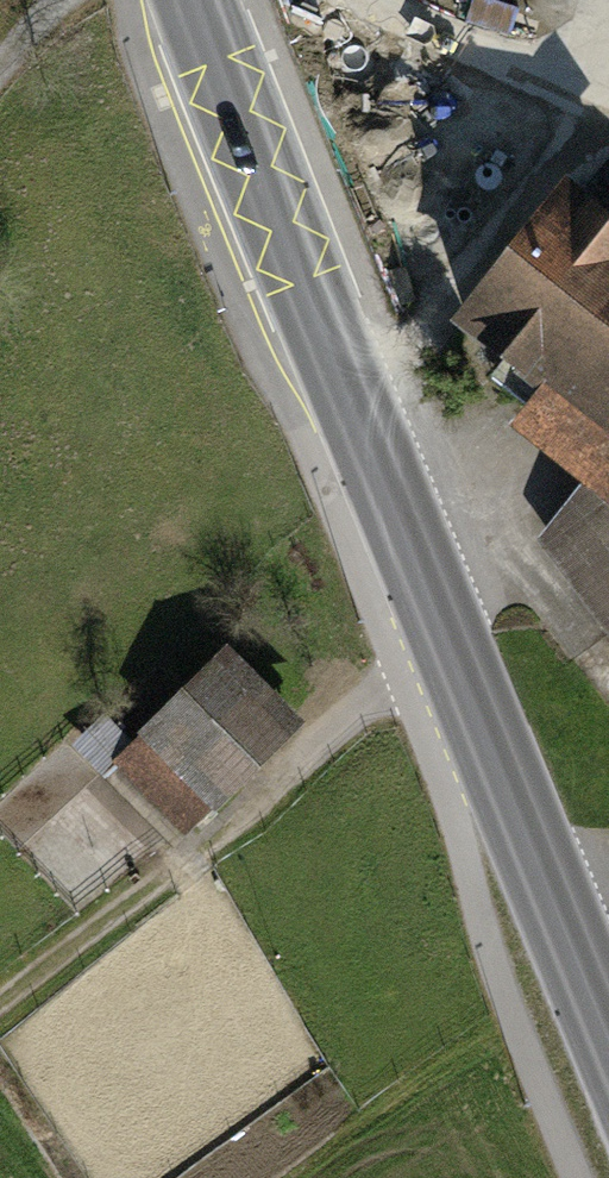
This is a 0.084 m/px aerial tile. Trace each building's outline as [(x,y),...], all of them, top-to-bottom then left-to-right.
[(466,317),(548,383),(531,404),(607,467),(554,531),(568,565),(608,620),(608,225),(567,191),(466,317)] [(286,728),(219,661),(118,760),(185,828),(286,728)]
